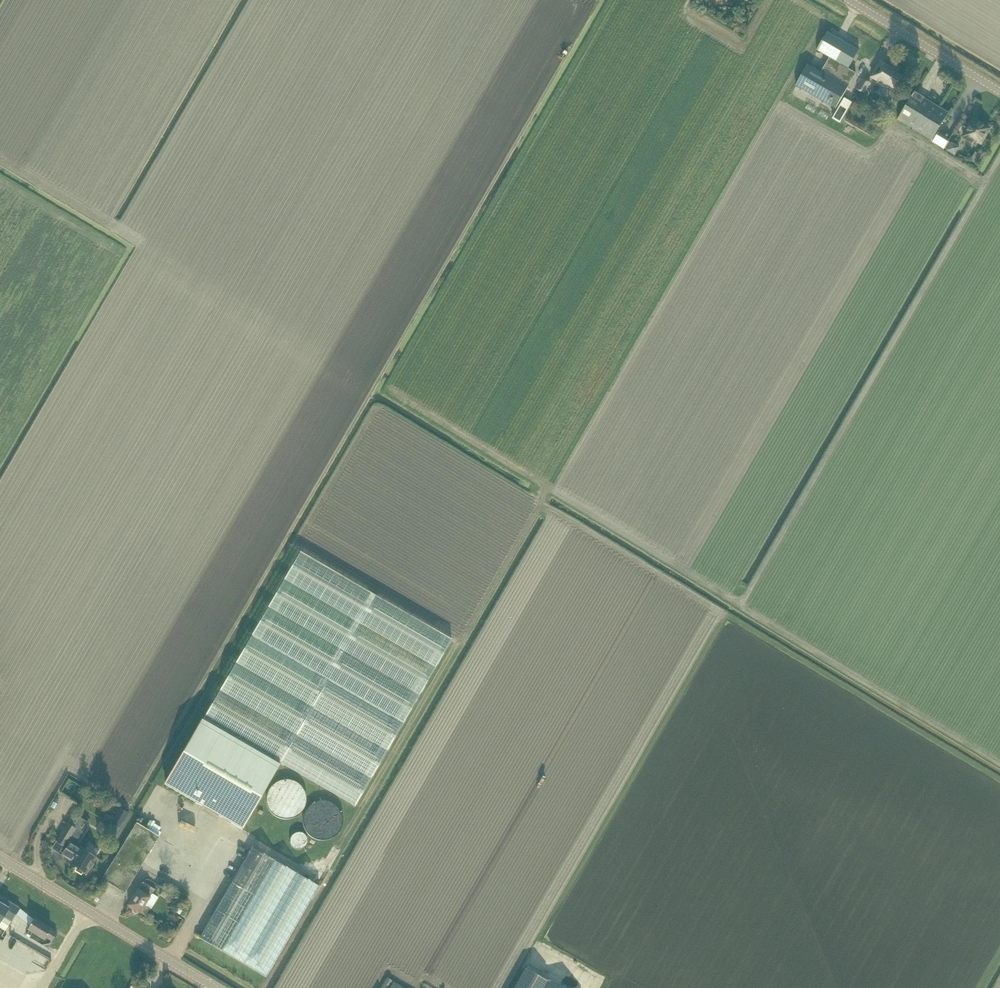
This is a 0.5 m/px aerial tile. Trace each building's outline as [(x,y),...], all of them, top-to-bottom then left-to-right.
[(858,53),(859,51),(860,50),(828,32),(817,51),(830,58),(822,72),(809,64),(796,86),(836,109),(857,73),(849,69),(858,53)] [(894,68),(886,64),(881,60),(871,77),(877,81),(895,91),(898,86),(901,88),(903,87),(906,82),(906,79),(903,77),(903,76),(893,70),(894,68)] [(863,77),(857,89),(866,94),(872,82),(863,77)] [(932,141),(949,114),(916,93),(898,120),(932,141)] [(841,123),(844,119),(853,102),(845,98),(833,119),(841,123)] [(976,142),(980,145),(990,129),(973,119),(963,139),(973,145),(976,142)] [(852,122),(848,129),(861,135),(864,127),(852,122)] [(939,133),(934,142),(945,148),(949,142),(950,139),(939,133)] [(949,142),(945,148),(956,155),(960,148),(949,142)] [(252,635),(404,722),(451,641),(300,553),(252,635)] [(204,719),(166,785),(203,807),(203,808),(219,817),(219,816),(242,829),(281,763),(355,806),(404,722),(252,635),(204,718),(204,719)] [(307,802),(307,798),(307,794),(306,790),(304,787),(302,784),(298,781),(295,779),(291,778),(288,777),(284,777),(281,778),(277,780),(273,783),(270,786),(268,790),(267,793),(266,798),(267,802),(268,806),(270,810),(272,812),(276,815),(279,817),(282,818),(287,818),(292,818),(294,817),(298,815),(302,812),(304,809),(306,805),(307,802)] [(342,823),(343,819),(342,815),(341,811),(339,807),(336,804),(334,802),(330,800),(326,799),(322,799),(318,799),(314,800),(311,802),(308,805),(305,807),(303,811),(302,815),(302,819),(302,823),(303,827),(305,831),(307,833),(311,836),(314,838),(318,839),(322,840),(326,839),(330,838),(334,836),(336,834),(339,831),(341,827),(342,823)] [(109,814),(106,819),(111,822),(110,823),(121,830),(125,823),(130,814),(119,807),(114,817),(109,814)] [(125,892),(159,836),(159,835),(137,822),(103,879),(125,892)] [(57,842),(53,848),(62,854),(72,861),(70,865),(77,869),(87,875),(97,857),(80,846),(81,843),(79,842),(84,833),(76,828),(68,824),(68,823),(57,842)] [(307,843),(307,841),(306,838),(305,835),(302,833),(299,832),(297,832),(295,833),(292,834),(290,837),(289,841),(290,843),(290,844),(292,847),(294,848),(297,850),(300,849),(304,848),(306,845),(307,843)] [(319,886),(251,847),(200,938),(267,977),(319,886)] [(146,914),(149,908),(146,905),(151,897),(153,897),(151,895),(155,889),(144,881),(129,905),(133,908),(133,910),(134,912),(135,913),(138,913),(139,912),(141,913),(142,911),(146,914)] [(19,907),(0,895),(0,928),(6,931),(11,921),(19,907)] [(53,942),(58,933),(34,919),(28,929),(45,940),(46,938),(53,942)] [(17,961),(24,949),(12,942),(5,955),(17,961)] [(547,980),(525,968),(514,987),(561,987),(547,980)]
